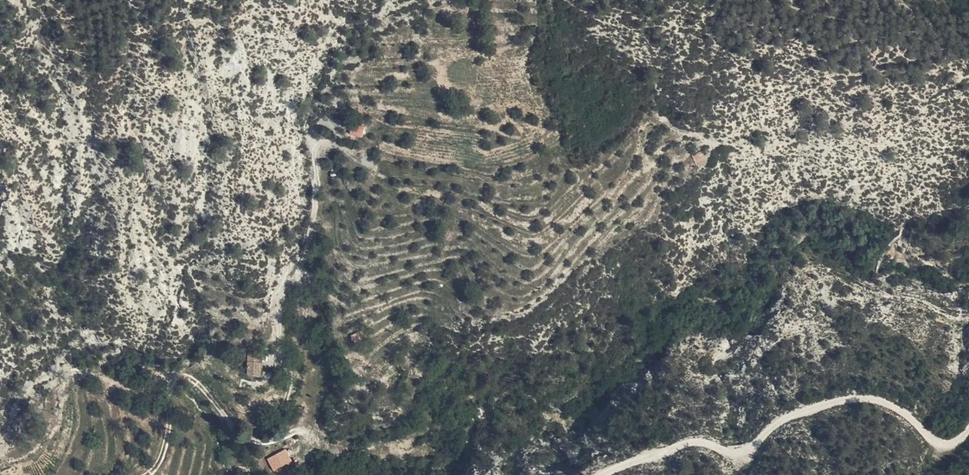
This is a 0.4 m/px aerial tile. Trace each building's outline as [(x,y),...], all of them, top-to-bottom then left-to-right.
[(348,135),(362,137),(364,125),(350,123),(348,135)] [(697,169),(687,173),(691,183),(700,178),(697,169)] [(259,375),(247,373),(244,387),(257,389),(259,375)] [(285,449),(266,458),(272,471),(292,461),(285,449)]
